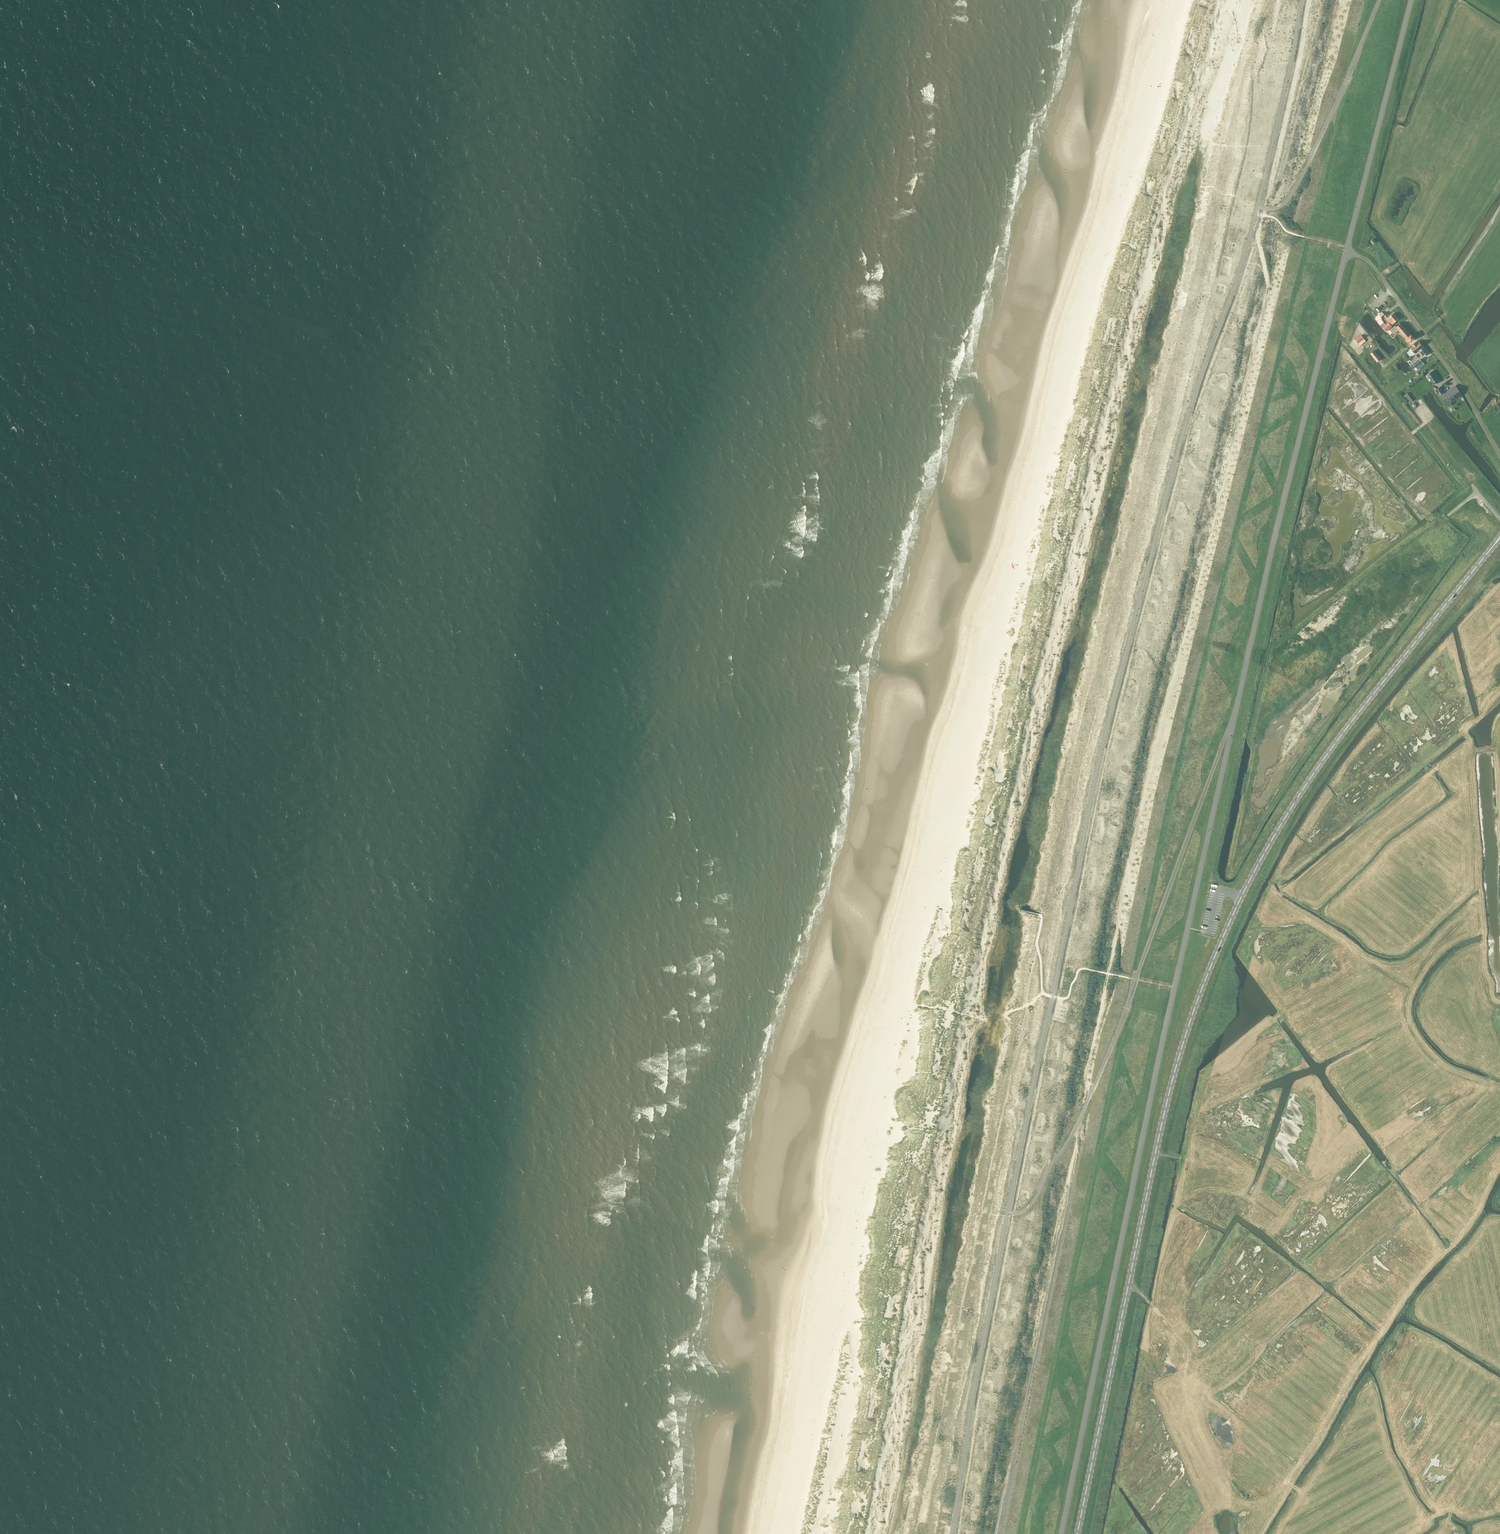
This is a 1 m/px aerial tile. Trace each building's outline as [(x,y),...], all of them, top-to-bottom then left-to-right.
[(1398,319),(1393,313),(1387,319),(1391,325),(1392,324),(1393,325),(1395,323),(1394,322),(1398,319)] [(1378,321),(1377,321),(1380,325),(1384,322),(1381,319),(1382,318),(1379,314),(1375,317),(1378,321)] [(1392,326),(1388,322),(1382,327),(1386,331),(1392,326)] [(1401,323),(1396,327),(1395,325),(1387,332),(1390,335),(1392,332),(1394,334),(1399,330),(1404,337),(1403,338),(1408,343),(1410,341),(1411,342),(1415,338),(1411,334),(1401,323)] [(1416,341),(1411,345),(1413,347),(1411,348),(1408,350),(1413,355),(1416,353),(1415,352),(1423,346),(1419,342),(1417,343),(1416,341)] [(1411,365),(1413,369),(1415,367),(1417,370),(1424,364),(1422,362),(1421,359),(1428,353),(1423,347),(1420,350),(1415,354),(1418,358),(1415,359),(1416,361),(1413,363),(1411,365)] [(1380,359),(1374,350),(1370,353),(1377,362),(1380,359)] [(1434,385),(1438,382),(1431,371),(1427,374),(1434,385)] [(1445,402),(1444,403),(1446,406),(1447,408),(1451,404),(1450,402),(1461,395),(1456,386),(1444,393),(1440,387),(1435,390),(1439,396),(1439,395),(1441,397),(1441,396),(1445,402)] [(1412,400),(1407,393),(1403,395),(1409,403),(1412,400)]
